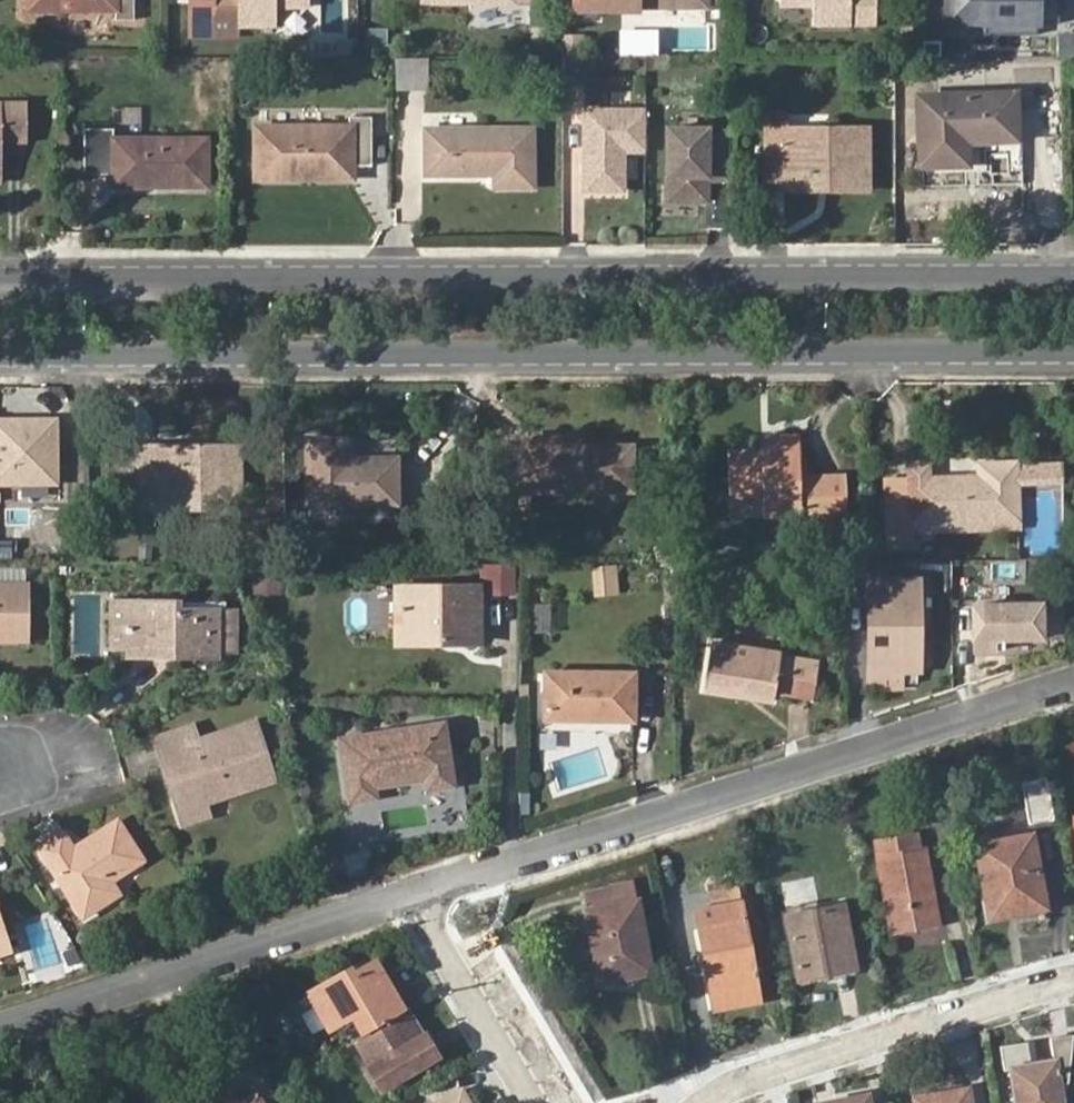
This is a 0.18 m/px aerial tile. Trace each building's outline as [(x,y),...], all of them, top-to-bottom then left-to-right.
[(33,8),(119,9),(118,21),(139,21),(139,0),(33,0),(33,8)] [(316,0),(216,0),(216,27),(283,26),(283,3),(316,3),(316,0)] [(582,19),(602,20),(601,7),(687,7),(687,0),(582,0),(582,19)] [(854,0),(782,0),(782,4),(816,4),(815,27),(854,27),(854,0)] [(854,27),(880,27),(880,0),(854,0),(854,27)] [(951,34),(970,34),(969,22),(1062,22),(1062,0),(951,0),(951,34)] [(1061,30),(1060,53),(1073,53),(1073,30),(1061,30)] [(431,58),(401,59),(401,89),(432,89),(431,58)] [(924,98),(925,166),(970,166),(969,142),(1019,140),(1019,96),(924,98)] [(5,181),(6,144),(30,144),(31,102),(0,102),(0,181),(5,181)] [(644,111),(584,112),(585,190),(622,190),(622,150),(644,150),(644,111)] [(260,128),(259,180),(357,181),(357,169),(376,168),(376,118),(354,117),(354,129),(260,128)] [(87,128),(87,174),(117,174),(116,186),(210,187),(210,139),(117,138),(117,127),(87,128)] [(711,127),(671,127),(671,198),(711,197),(711,176),(733,177),(733,136),(711,135),(711,127)] [(786,137),(786,127),(768,127),(768,190),(873,190),(872,127),(831,127),(831,138),(786,137)] [(831,127),(786,127),(786,137),(831,138),(831,127)] [(430,130),(430,173),(500,174),(499,187),(537,186),(536,131),(430,130)] [(0,416),(0,486),(60,486),(60,416),(0,416)] [(574,448),(574,438),(528,438),(528,448),(504,448),(505,504),(526,504),(526,490),(615,491),(615,481),(634,481),(634,448),(586,448),(574,448)] [(587,439),(574,438),(574,448),(586,448),(587,439)] [(310,439),(310,503),(398,503),(399,459),(353,459),(353,439),(310,439)] [(829,518),(829,478),(803,477),(803,439),(782,440),(782,454),(731,455),(730,497),(765,497),(764,519),(803,519),(829,518)] [(223,498),(223,509),(242,509),(242,447),(138,447),(137,508),(178,508),(178,497),(223,498)] [(914,480),(915,526),(1022,523),(1021,479),(1021,465),(982,466),(982,479),(933,481),(933,468),(913,468),(914,480)] [(1067,465),(1021,465),(1021,479),(1067,479),(1067,465)] [(848,477),(829,478),(829,518),(803,519),(803,528),(848,528),(848,477)] [(914,480),(890,482),(892,533),(916,532),(915,526),(914,480)] [(634,491),(634,481),(615,481),(615,491),(634,491)] [(178,508),(223,509),(223,498),(178,497),(178,508)] [(971,587),(972,563),(952,563),(951,587),(971,587)] [(486,566),(484,588),(514,591),(516,568),(486,566)] [(249,567),(248,594),(281,594),(282,567),(249,567)] [(628,580),(606,580),(605,596),(627,596),(628,580)] [(872,584),(871,690),(903,691),(903,673),(922,673),(922,584),(872,584)] [(29,639),(29,586),(0,586),(0,640),(29,639)] [(403,589),(403,632),(442,633),(442,643),(477,644),(477,590),(403,589)] [(129,600),(130,647),(174,647),(174,656),(216,656),(216,651),(217,609),(177,609),(177,599),(129,600)] [(112,647),(130,647),(129,600),(112,600),(112,647)] [(1067,606),(977,606),(977,650),(1005,650),(1005,640),(1044,640),(1044,632),(1067,632),(1067,606)] [(233,651),(234,609),(217,609),(216,651),(233,651)] [(442,633),(403,632),(403,643),(442,643),(442,633)] [(714,643),(705,693),(775,704),(777,697),(815,703),(822,666),(784,660),(785,655),(714,643)] [(174,647),(130,647),(130,656),(174,656),(174,647)] [(547,675),(547,720),(635,723),(636,677),(547,675)] [(341,738),(351,802),(380,798),(379,786),(428,778),(430,791),(457,787),(447,723),(341,738)] [(157,740),(179,811),(206,802),(272,781),(255,725),(196,744),(192,729),(157,740)] [(1027,822),(1054,818),(1047,776),(1021,780),(1027,822)] [(206,802),(179,811),(183,824),(210,816),(206,802)] [(42,848),(83,917),(120,896),(112,882),(144,862),(119,822),(75,849),(65,834),(42,848)] [(875,846),(893,936),(942,926),(927,851),(919,852),(916,837),(875,846)] [(974,847),(989,921),(1044,911),(1031,837),(974,847)] [(588,911),(593,955),(602,954),(605,980),(651,974),(641,903),(639,904),(636,883),(613,886),(613,890),(588,894),(590,910),(588,911)] [(695,912),(711,996),(757,987),(755,977),(760,977),(758,968),(753,969),(738,889),(709,895),(712,909),(695,912)] [(789,917),(801,981),(856,971),(844,907),(789,917)] [(360,1037),(401,1014),(371,966),(346,980),(342,975),(304,996),(325,1032),(349,1018),(360,1037)] [(757,987),(711,996),(714,1010),(759,1002),(757,987)] [(421,1037),(406,1011),(401,1013),(410,1026),(403,1030),(408,1038),(414,1034),(417,1039),(421,1037)] [(410,1026),(401,1013),(401,1014),(360,1037),(350,1044),(365,1069),(362,1071),(375,1094),(434,1059),(421,1037),(417,1039),(414,1034),(408,1038),(403,1030),(410,1026)] [(1011,1102),(1056,1102),(1055,1095),(1062,1094),(1065,1036),(1042,1040),(1046,1060),(1005,1067),(1011,1102)] [(965,1089),(909,1099),(910,1102),(968,1102),(965,1089)]
